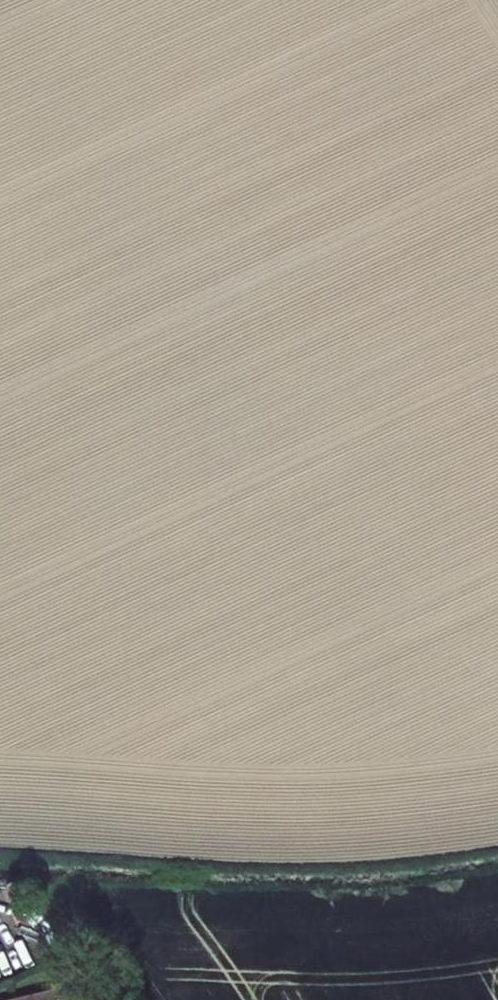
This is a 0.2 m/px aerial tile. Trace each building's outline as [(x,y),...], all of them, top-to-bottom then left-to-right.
[(20,999),(57,999),(55,991),(20,999)]
